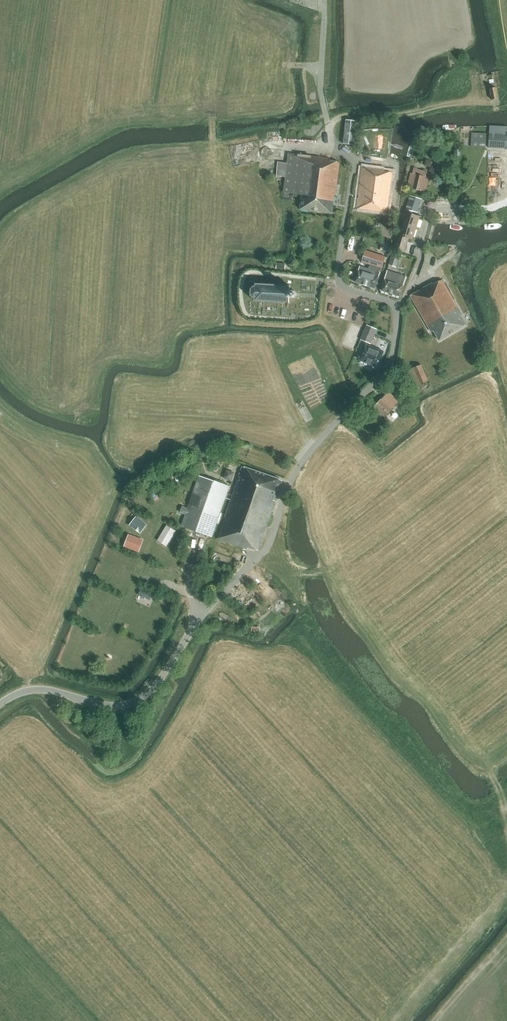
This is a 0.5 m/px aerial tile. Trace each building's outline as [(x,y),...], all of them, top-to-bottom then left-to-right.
[(354,145),(356,121),(345,120),(343,144),(354,145)] [(361,131),(378,130),(377,129),(377,123),(377,122),(361,123),(361,131)] [(471,133),(470,147),(485,147),(486,134),(471,133)] [(506,135),(506,134),(489,133),(488,148),(506,149),(506,135)] [(422,151),(437,152),(439,140),(424,138),(422,151)] [(335,195),(339,161),(330,160),(330,158),(288,153),(287,163),(278,162),(276,175),(285,177),(283,192),(302,195),(300,209),(332,213),(334,195),(335,195)] [(386,212),(392,172),(383,171),(383,170),(361,167),(356,208),(386,212)] [(425,177),(427,172),(413,168),(412,173),(410,173),(407,185),(409,185),(409,188),(412,189),(426,192),(429,178),(425,177)] [(417,213),(421,199),(409,196),(405,211),(412,213),(413,212),(417,213)] [(412,239),(419,217),(405,212),(393,248),(404,252),(408,237),(412,239)] [(378,277),(381,268),(383,262),(385,257),(365,251),(364,255),(361,261),(370,264),(369,269),(360,266),(358,270),(354,282),(375,288),(379,277),(378,277)] [(396,267),(399,257),(392,255),(388,265),(396,267)] [(404,284),(406,277),(387,270),(384,278),(380,290),(400,296),(404,285),(404,284)] [(461,314),(441,280),(433,284),(433,283),(410,295),(431,332),(433,330),(439,340),(465,325),(459,315),(461,314)] [(257,284),(257,283),(256,283),(256,284),(255,284),(255,286),(253,286),(251,289),(250,295),(253,298),(254,298),(254,300),(255,301),(256,301),(261,301),(261,302),(262,302),(262,301),(268,301),(268,302),(269,302),(269,301),(275,302),(276,302),(281,302),(281,303),(282,303),(282,302),(289,303),(289,297),(293,298),(294,298),(295,298),(295,297),(294,297),(294,295),(295,293),(295,292),(295,291),(294,291),(294,292),(289,291),(290,286),(284,286),(284,285),(282,285),(282,286),(277,285),(276,285),(270,285),(270,284),(269,284),(269,285),(263,285),(263,284),(262,284),(257,284)] [(364,331),(361,340),(369,343),(373,334),(364,331)] [(377,367),(384,352),(366,344),(359,360),(377,367)] [(414,387),(428,381),(421,363),(407,369),(414,387)] [(385,417),(398,401),(388,392),(374,407),(385,417)] [(244,467),(242,466),(238,477),(241,478),(240,480),(238,480),(217,539),(248,549),(248,547),(258,550),(275,501),(274,500),(277,490),(279,491),(282,480),(280,480),(280,479),(244,467)] [(211,537),(229,486),(199,475),(188,507),(185,514),(181,526),(211,537)] [(185,514),(188,507),(181,505),(179,511),(185,514)] [(141,533),(147,525),(138,519),(132,527),(141,533)] [(175,531),(166,526),(159,538),(168,543),(175,531)] [(128,548),(139,552),(143,540),(132,536),(128,548)]
